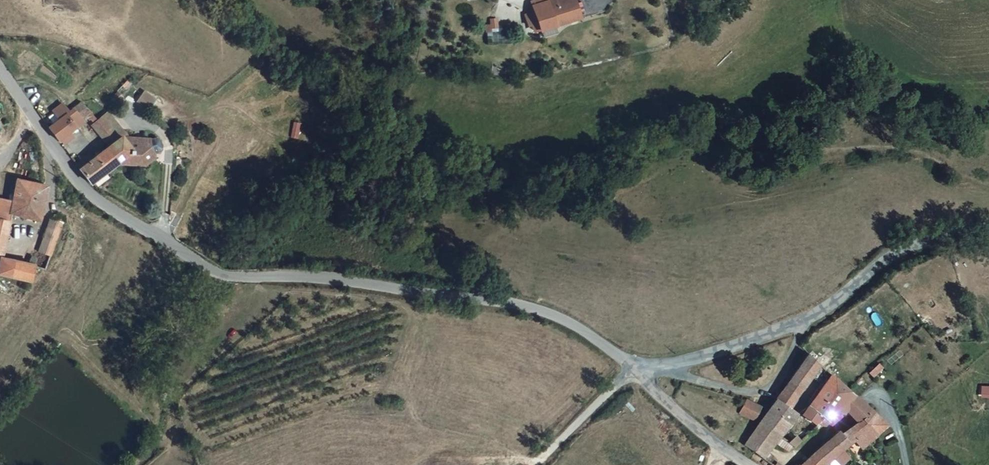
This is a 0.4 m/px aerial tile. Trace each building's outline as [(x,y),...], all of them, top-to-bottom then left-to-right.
[(543,1),(548,17),(550,24),(565,20),(561,5),(579,0),(545,0),(544,0),(543,1)] [(561,5),(565,20),(589,13),(585,0),(579,0),(561,5)] [(548,17),(543,1),(539,2),(538,20),(548,17)] [(498,18),(488,18),(488,39),(498,39),(498,18)] [(157,100),(145,91),(137,102),(149,111),(157,100)] [(87,102),(76,111),(85,122),(89,119),(93,123),(97,119),(99,118),(87,102)] [(63,121),(52,129),(61,143),(63,141),(65,144),(74,137),(71,133),(85,122),(76,111),(72,114),(66,105),(57,112),(63,121)] [(99,118),(97,119),(114,142),(121,136),(125,133),(107,112),(99,118)] [(114,142),(97,119),(93,123),(91,124),(108,146),(114,142)] [(121,136),(127,144),(133,153),(123,161),(146,164),(151,160),(154,155),(155,151),(161,148),(162,145),(157,136),(155,135),(149,138),(126,135),(125,133),(121,136)] [(119,164),(123,161),(133,153),(127,144),(121,136),(114,142),(108,146),(106,148),(119,164)] [(89,154),(76,165),(84,176),(85,178),(96,184),(119,164),(106,148),(93,159),(89,154)] [(37,218),(43,184),(15,178),(8,211),(8,214),(31,218),(37,218)] [(8,214),(8,211),(0,210),(0,252),(8,214)] [(45,220),(38,253),(51,256),(59,222),(53,220),(50,220),(45,220)] [(31,256),(28,266),(35,267),(37,258),(31,256)] [(0,261),(0,279),(30,285),(35,267),(28,266),(0,261)] [(832,347),(813,375),(828,386),(850,361),(832,347)] [(845,386),(862,402),(863,401),(864,399),(871,391),(872,390),(877,384),(861,370),(845,386)] [(828,386),(813,375),(802,391),(815,401),(828,386)] [(883,388),(877,384),(872,390),(871,391),(872,392),(875,396),(883,388)] [(862,402),(845,386),(835,396),(850,413),(855,415),(865,404),(863,401),(862,402)] [(980,398),(988,398),(988,386),(980,386),(980,398)] [(871,391),(864,399),(867,402),(870,406),(874,403),(884,413),(888,410),(902,424),(912,412),(883,388),(875,396),(872,392),(871,391)] [(802,391),(798,399),(792,406),(815,421),(824,406),(815,401),(802,391)] [(745,399),(739,414),(755,421),(761,405),(745,399)] [(769,401),(768,400),(762,408),(776,418),(783,409),(769,401)] [(815,421),(792,406),(791,408),(783,419),(805,435),(815,421)] [(859,418),(857,420),(870,436),(875,429),(888,442),(902,424),(888,410),(884,413),(870,425),(866,422),(859,418)] [(768,441),(792,457),(805,435),(783,419),(768,441)] [(857,420),(849,429),(867,440),(869,437),(870,436),(857,420)] [(815,421),(805,435),(815,441),(820,435),(826,438),(832,432),(815,421)] [(849,429),(842,438),(859,450),(861,446),(867,440),(849,429)] [(820,435),(815,441),(819,445),(826,438),(820,435)] [(867,440),(861,446),(869,453),(870,453),(877,444),(869,437),(867,440)] [(842,438),(830,452),(848,464),(857,452),(859,450),(842,438)] [(859,450),(857,452),(865,457),(869,453),(861,446),(859,450)] [(819,464),(847,464),(848,464),(830,452),(819,464)] [(767,455),(764,460),(771,464),(781,464),(767,455)]
